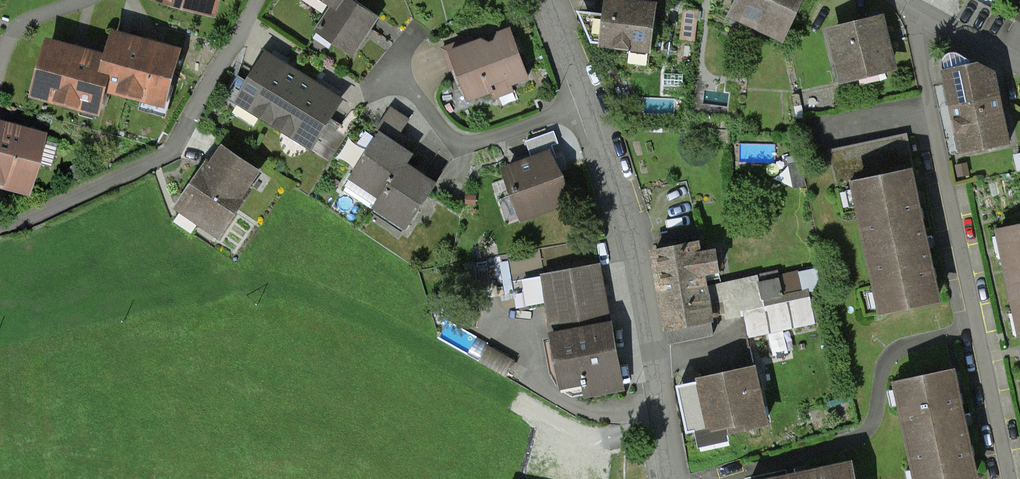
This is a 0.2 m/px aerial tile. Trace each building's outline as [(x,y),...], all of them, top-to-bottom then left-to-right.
[(213,13),(217,0),(168,0),(213,13)] [(335,3),(319,27),(355,51),(365,35),(377,15),(355,0),(345,0),(335,3)] [(735,14),(787,36),(802,0),(741,0),(735,14)] [(656,10),(607,3),(601,48),(650,55),(656,10)] [(885,15),(824,29),(838,86),(898,72),(885,15)] [(187,47),(115,29),(108,56),(115,58),(107,87),(174,103),(187,47)] [(512,32),(452,55),(471,104),(531,81),(512,32)] [(52,41),(36,98),(99,115),(107,87),(115,58),(108,56),(52,41)] [(268,53),(235,102),(311,152),(344,103),(321,88),(285,64),(268,53)] [(997,60),(944,69),(959,158),(1011,149),(997,60)] [(29,200),(46,138),(6,127),(0,125),(0,192),(29,200)] [(379,130),(341,196),(375,215),(413,150),(379,130)] [(263,169),(223,143),(177,212),(216,239),(263,169)] [(439,182),(406,163),(372,221),(406,240),(439,182)] [(560,169),(507,187),(519,225),(572,207),(560,169)] [(948,301),(919,174),(857,188),(886,315),(948,301)] [(1000,232),(1019,324),(1019,227),(1000,232)] [(710,243),(652,255),(669,336),(727,324),(710,243)] [(604,271),(541,278),(547,328),(609,322),(604,271)] [(609,335),(554,342),(561,396),(616,388),(609,335)] [(760,365),(696,379),(710,440),(773,426),(760,365)] [(961,372),(904,383),(923,478),(982,478),(961,372)]
